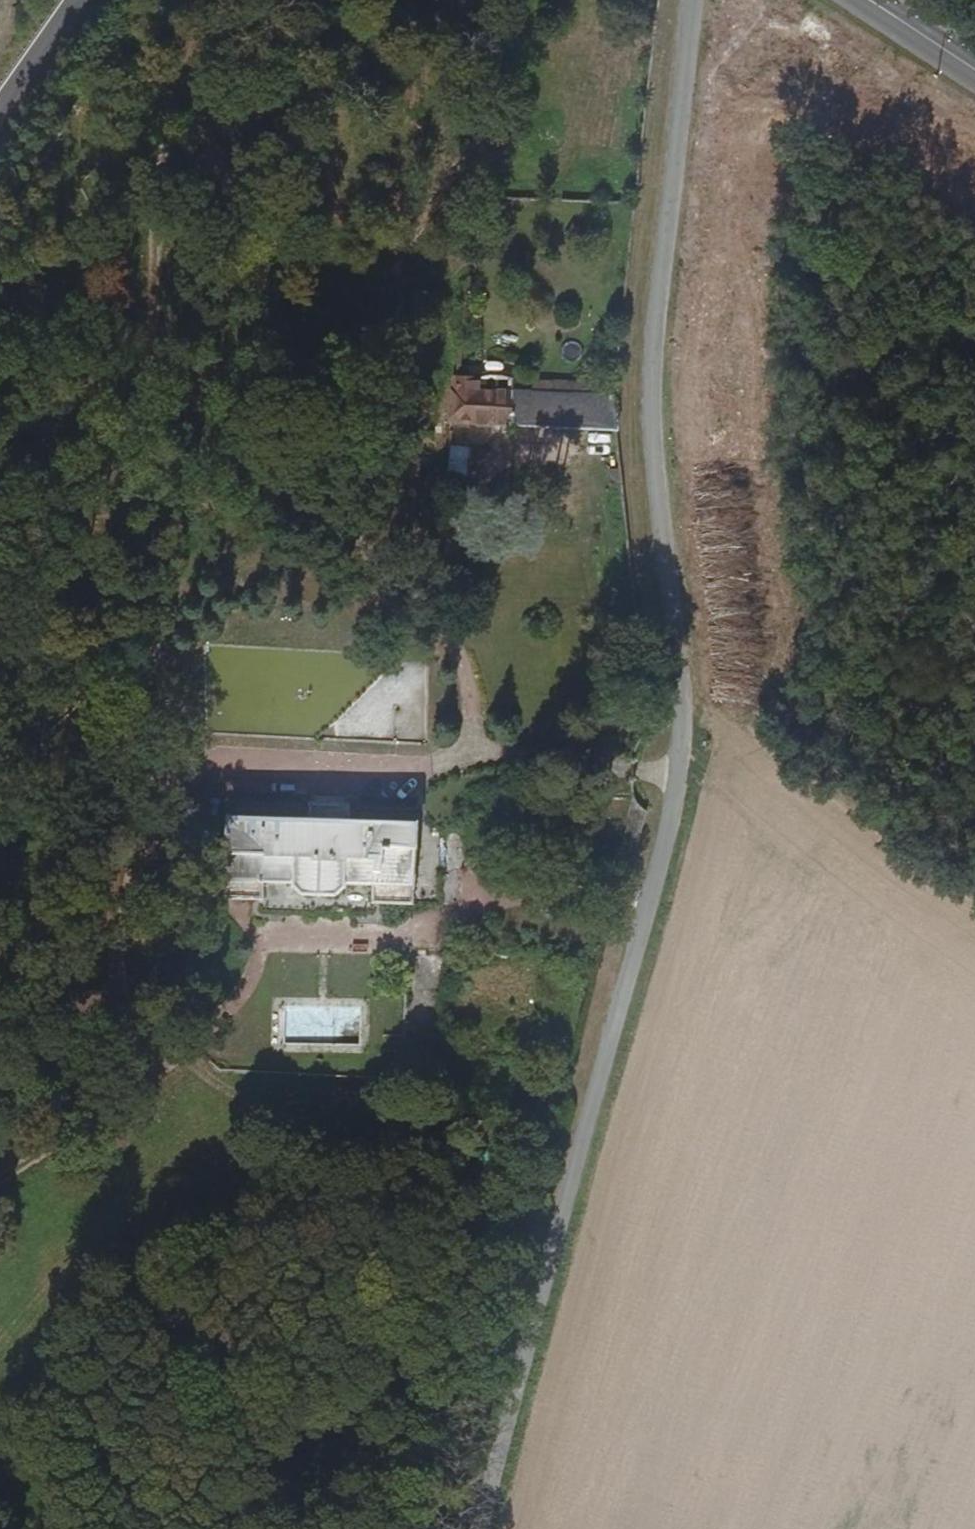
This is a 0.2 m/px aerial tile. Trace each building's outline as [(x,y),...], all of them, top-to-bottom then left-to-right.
[(625,434),(623,415),(567,411),(567,395),(514,390),(511,407),(485,405),(486,386),(461,384),(457,426),(625,434)] [(623,415),(624,398),(567,395),(567,411),(623,415)] [(478,438),(455,437),(446,495),(475,498),(478,438)] [(618,849),(632,854),(649,808),(636,803),(618,849)] [(410,895),(410,826),(347,825),(346,809),(302,810),(302,823),(229,820),(227,891),(245,892),(244,910),(390,913),(393,895),(410,895)]
